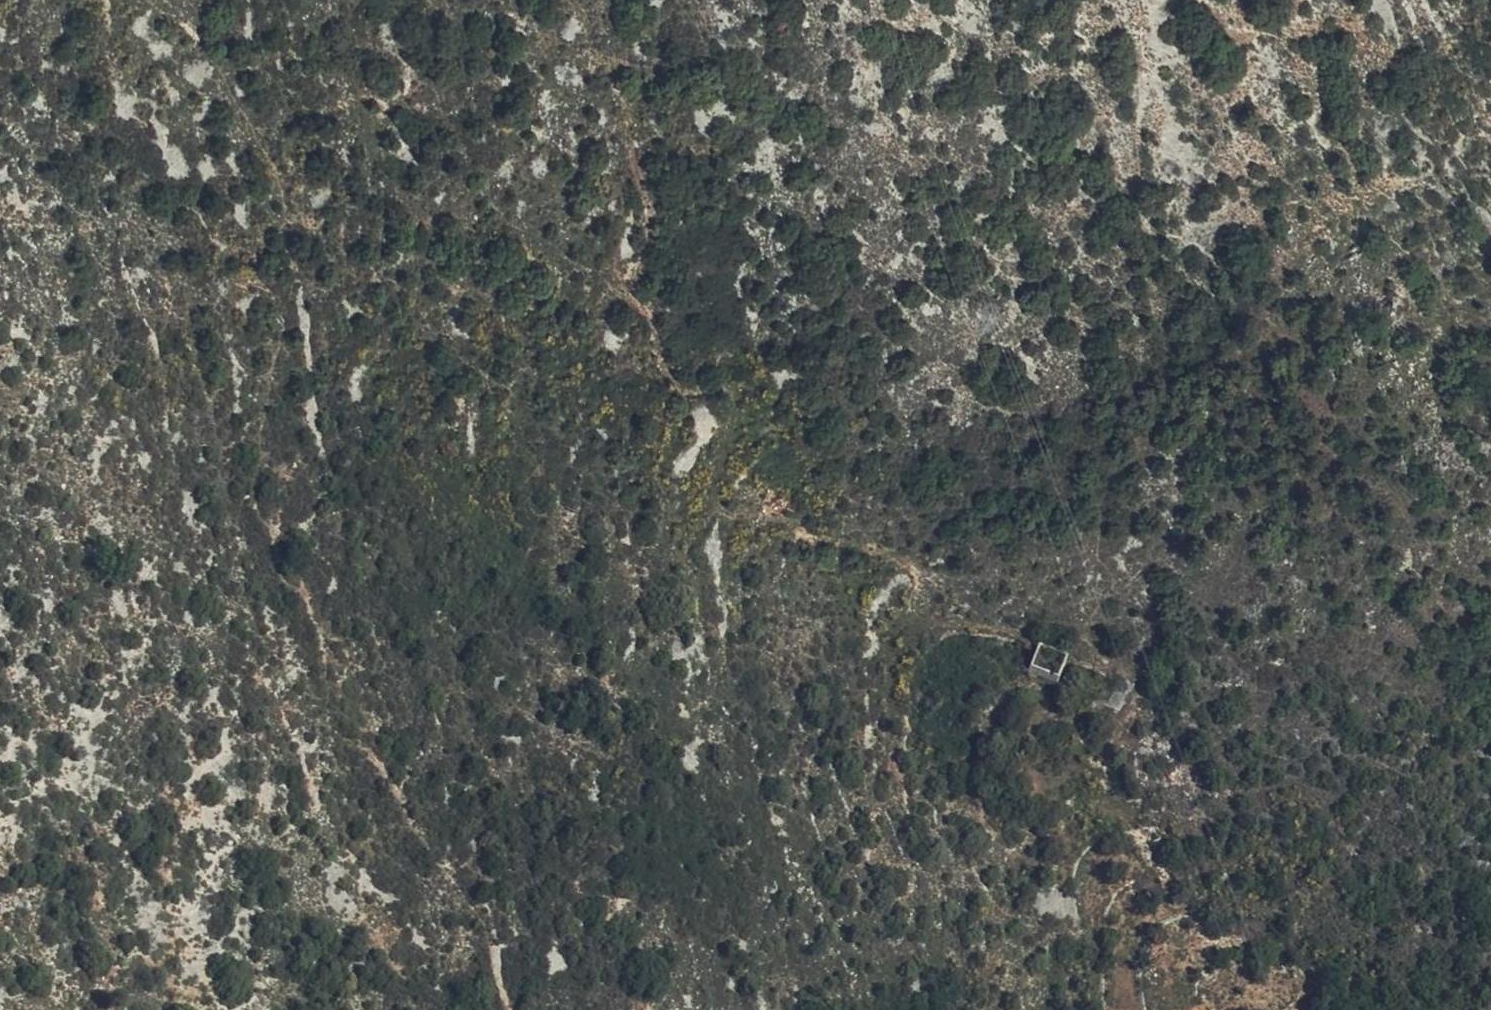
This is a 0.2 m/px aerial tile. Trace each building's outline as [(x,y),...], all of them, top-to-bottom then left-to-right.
[(1032,662),(1059,673),(1066,654),(1039,643),(1032,662)]
